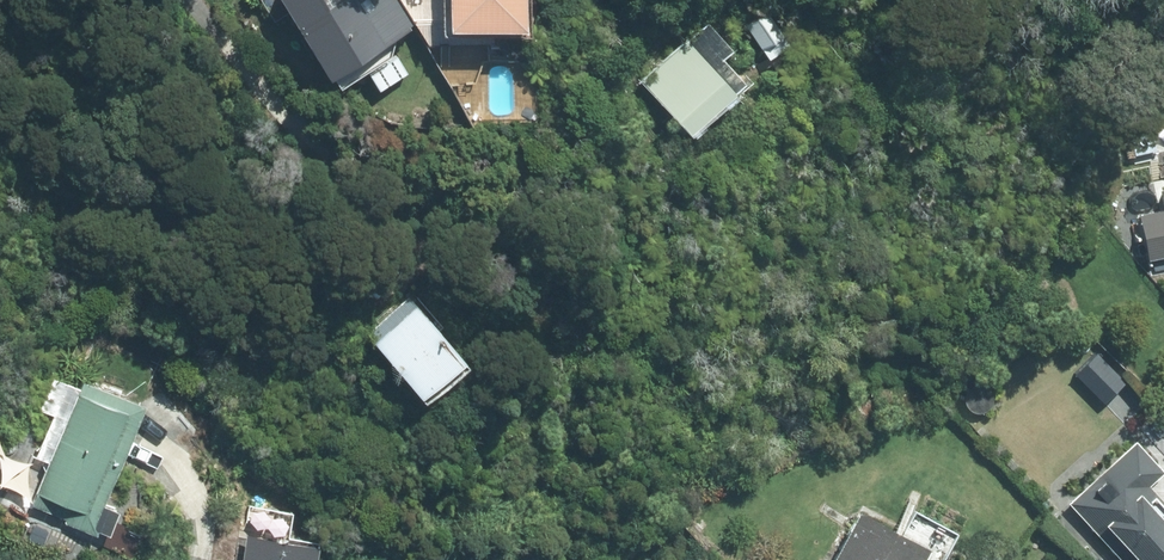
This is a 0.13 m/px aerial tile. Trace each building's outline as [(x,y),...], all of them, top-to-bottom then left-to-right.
[(327,81),(414,27),(398,0),(276,0),(327,81)] [(447,34),(523,34),(522,0),(447,0),(447,34)] [(670,53),(638,81),(688,137),(731,98),(728,95),(739,85),(699,40),(676,60),(670,53)] [(362,334),(415,400),(459,366),(406,299),(362,334)] [(1075,374),(1104,404),(1125,383),(1097,353),(1075,374)] [(51,380),(39,413),(50,416),(34,460),(48,466),(31,510),(66,524),(64,527),(95,539),(97,534),(106,538),(116,513),(103,508),(142,409),(165,438),(188,418),(163,390),(145,407),(81,382),(77,390),(51,380)] [(1146,488),(1162,475),(1136,445),(1069,504),(1119,559),(1163,559),(1163,510),(1146,488)] [(928,553),(859,515),(833,559),(924,559),(928,553)] [(239,559),(314,559),(316,542),(243,533),(239,559)]
